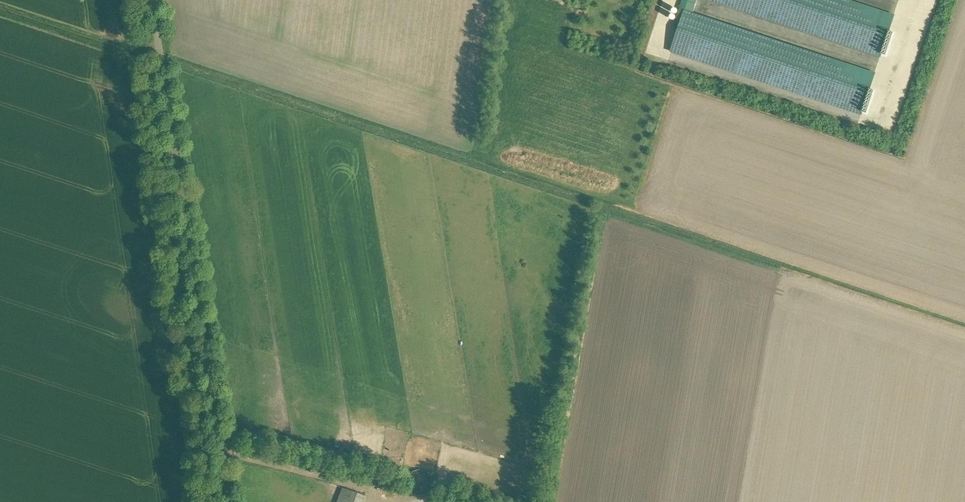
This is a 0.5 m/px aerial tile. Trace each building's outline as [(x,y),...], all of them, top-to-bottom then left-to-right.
[(672,26),(677,28),(669,51),(859,114),(861,108),(864,109),(872,86),(869,85),(874,72),(694,12),(697,0),(681,0),(672,26)] [(878,56),(880,49),(884,51),(891,27),(889,27),(894,13),(853,0),(710,0),(878,56)] [(371,495),(343,485),(337,501),(368,501),(371,495)]
